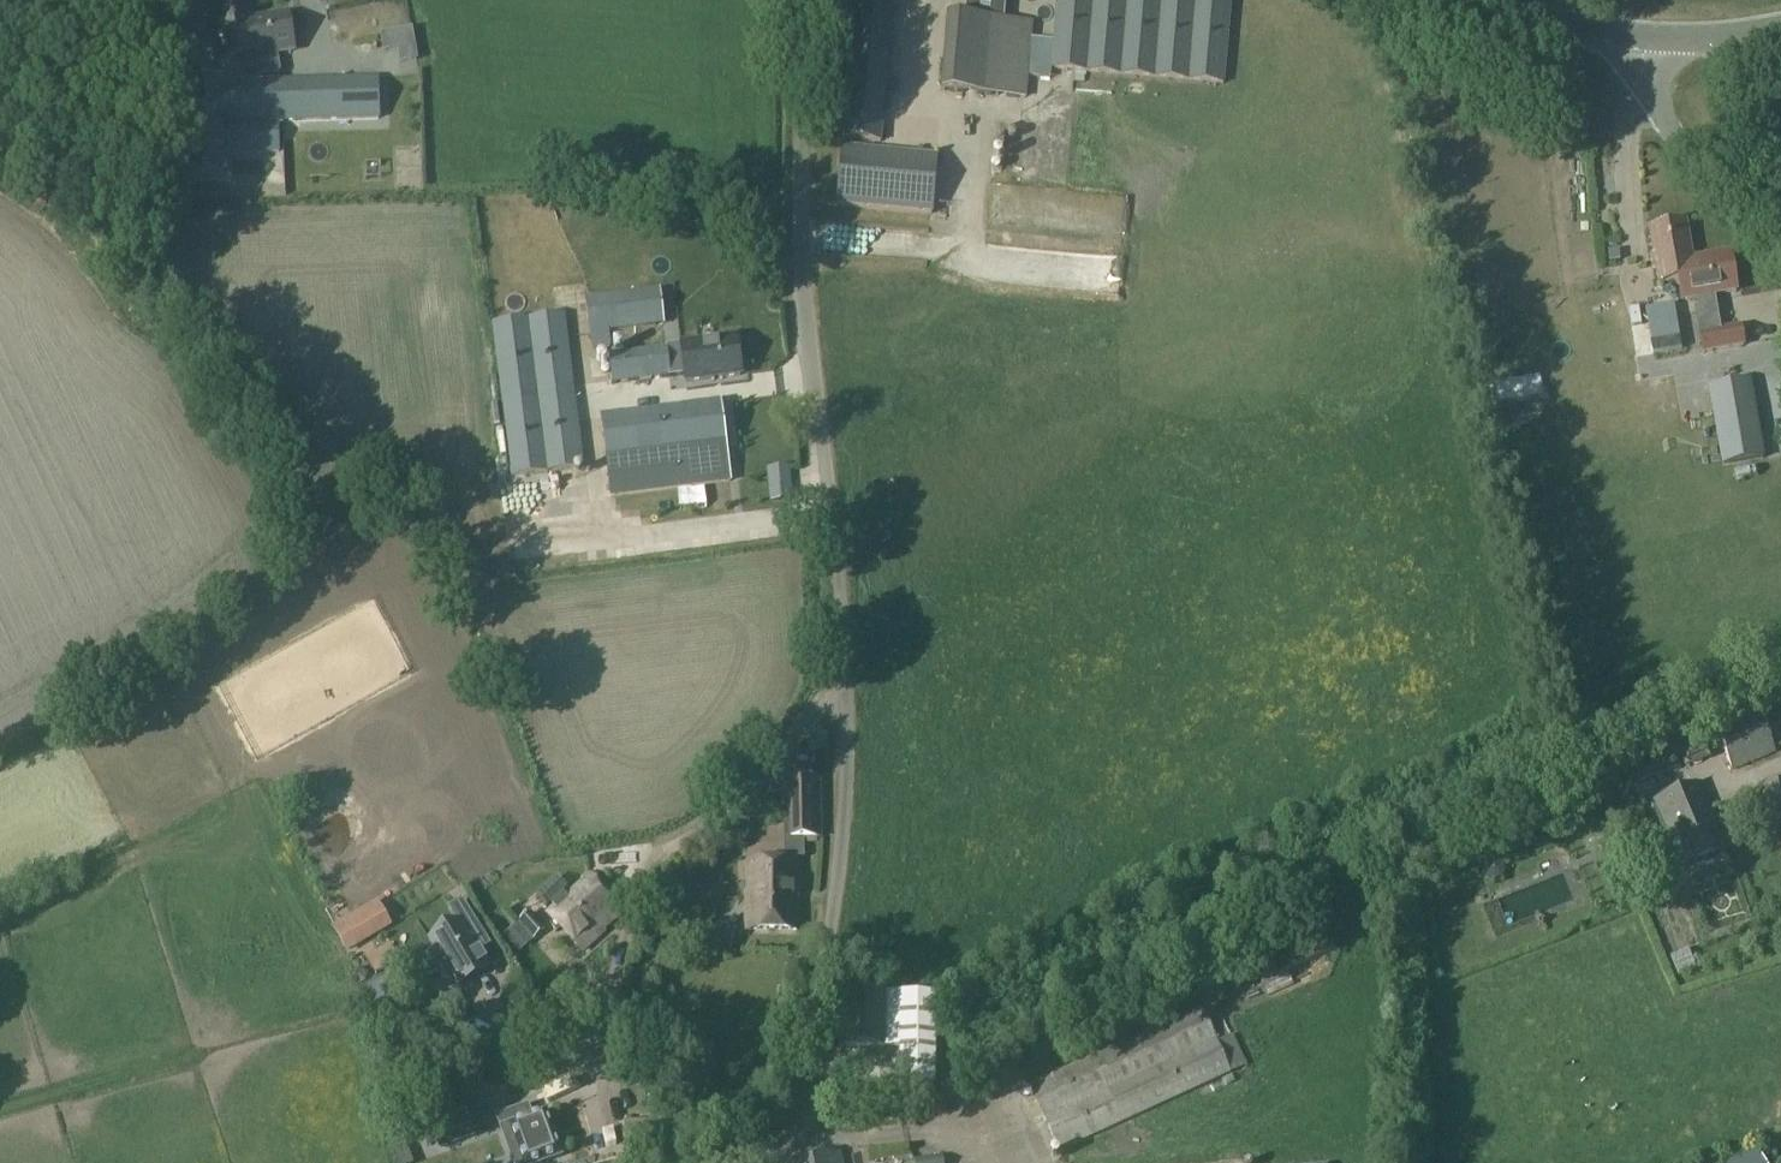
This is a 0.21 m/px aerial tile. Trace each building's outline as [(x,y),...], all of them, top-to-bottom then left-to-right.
[(842,8),(852,9),(841,140),(881,143),(893,11),(854,6),(855,0),(843,0),(842,8)] [(965,17),(947,15),(940,91),(1025,98),(1028,66),(1050,68),(1050,69),(1225,84),(1232,0),(1056,0),(1052,42),(1031,40),(1032,22),(1003,20),(1005,0),(966,0),(965,17)] [(257,52),(251,21),(248,1),(212,7),(221,58),(240,55),(242,70),(256,68),(253,53),(257,52)] [(253,53),(256,68),(258,77),(281,73),(277,53),(294,50),(287,15),(251,21),(257,52),(253,53)] [(276,84),(279,124),(378,120),(377,77),(258,80),(259,86),(276,84)] [(279,153),(279,124),(276,84),(259,86),(258,80),(187,82),(189,173),(224,172),(223,155),(279,153)] [(842,148),(837,205),(930,212),(936,155),(842,148)] [(1729,253),(1691,260),(1685,223),(1650,229),(1659,283),(1678,280),(1682,301),(1695,299),(1696,308),(1694,308),(1702,354),(1745,348),(1741,326),(1720,329),(1714,295),(1736,291),(1729,253)] [(584,299),(591,350),(610,348),(608,333),(664,326),(660,289),(584,299)] [(492,323),(511,477),(584,468),(566,314),(492,323)] [(741,375),(736,339),(681,347),(686,382),(741,375)] [(670,377),(668,347),(608,355),(611,385),(670,377)] [(1722,467),(1765,460),(1750,380),(1708,388),(1722,467)] [(609,497),(731,482),(721,400),(599,416),(609,497)] [(1618,420),(1620,433),(1640,430),(1638,417),(1618,420)] [(792,499),(790,469),(767,470),(770,501),(792,499)] [(599,505),(598,492),(577,492),(577,505),(599,505)] [(1759,714),(1715,732),(1731,771),(1776,752),(1759,714)] [(1701,734),(1676,742),(1651,751),(1659,772),(1683,765),(1683,767),(1709,757),(1701,734)] [(1769,781),(1761,791),(1772,838),(1780,837),(1780,778),(1769,781)] [(818,781),(783,782),(783,811),(790,811),(791,839),(819,839),(818,781)] [(1654,801),(1670,841),(1630,857),(1640,876),(1678,860),(1681,867),(1726,849),(1700,783),(1654,801)] [(796,930),(798,865),(747,864),(745,928),(796,930)] [(604,932),(602,931),(623,912),(589,875),(547,914),(582,952),(604,932)] [(477,931),(448,949),(450,953),(445,957),(471,994),(475,991),(477,995),(507,974),(499,961),(511,953),(481,908),(468,917),(477,931)] [(534,941),(546,930),(531,914),(519,925),(534,941)] [(347,952),(362,943),(346,918),(331,928),(347,952)] [(1247,957),(1260,985),(1337,950),(1325,920),(1247,957)] [(930,1085),(932,997),(885,996),(884,994),(828,992),(826,1044),(895,1048),(895,1084),(930,1085)] [(1029,1087),(1059,1153),(1231,1075),(1201,1008),(1029,1087)] [(514,1127),(502,1131),(510,1153),(522,1149),(527,1162),(542,1162),(560,1156),(554,1139),(555,1139),(552,1133),(545,1114),(531,1119),(527,1108),(509,1114),(514,1127)] [(648,1121),(671,1121),(670,1109),(647,1109),(648,1121)] [(432,1125),(441,1147),(477,1134),(469,1112),(432,1125)] [(1757,1149),(1729,1162),(1764,1162),(1757,1149)]
